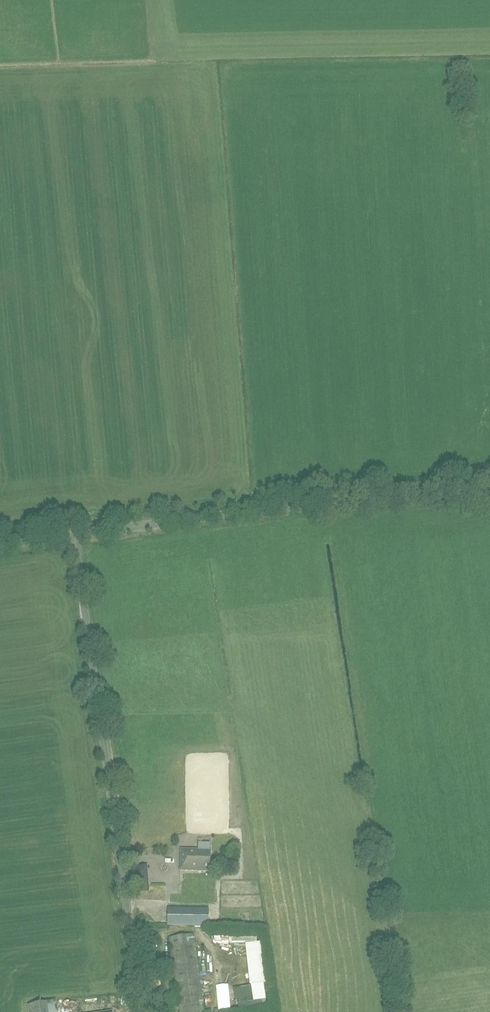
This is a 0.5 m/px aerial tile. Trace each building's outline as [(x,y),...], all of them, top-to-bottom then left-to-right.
[(180,849),(180,870),(209,871),(210,850),(209,850),(209,843),(202,843),(202,849),(180,849)] [(208,925),(208,908),(168,908),(168,925),(208,925)] [(193,934),(169,937),(180,1011),(204,1011),(193,934)] [(157,952),(164,949),(162,944),(155,946),(157,952)] [(155,984),(158,994),(166,992),(163,981),(155,984)] [(46,998),(31,1000),(33,1011),(48,1011),(46,998)]
